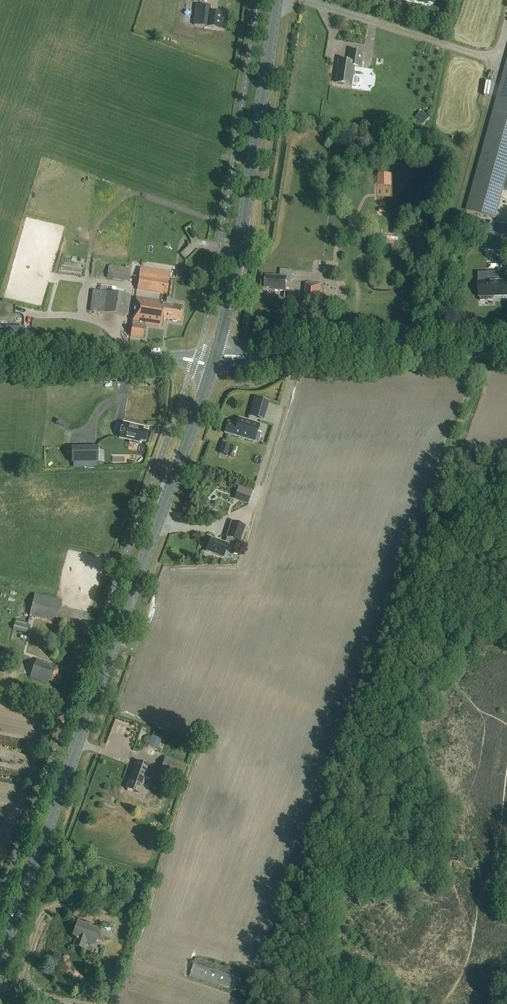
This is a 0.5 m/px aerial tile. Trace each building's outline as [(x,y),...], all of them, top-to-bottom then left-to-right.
[(211,7),(202,6),(197,6),(195,26),(207,27),(207,28),(221,30),(223,15),(210,13),(211,7)] [(349,62),(339,61),(337,69),(338,70),(336,83),(352,86),(352,85),(357,85),(359,84),(360,80),(358,78),(353,77),(355,67),(362,68),(364,54),(351,52),(349,62)] [(466,211),(495,218),(504,187),(506,188),(506,61),(466,211)] [(423,123),(429,116),(422,110),(416,116),(423,123)] [(491,251),(505,254),(506,246),(506,226),(498,224),(493,244),(491,251)] [(109,266),(107,279),(129,282),(131,269),(125,268),(109,266)] [(290,282),(292,271),(281,270),(280,277),(266,276),(265,287),(273,289),(273,290),(279,291),(279,292),(282,292),(282,291),(285,292),(286,282),(290,282)] [(169,280),(139,275),(137,291),(167,295),(169,280)] [(493,296),(500,296),(500,298),(506,297),(506,292),(506,281),(478,281),(479,296),(480,301),(493,301),(493,296)] [(319,305),(321,284),(306,283),(304,304),(319,305)] [(128,318),(130,296),(92,290),(89,311),(128,318)] [(166,304),(166,302),(136,298),(132,323),(162,327),(163,320),(167,320),(180,322),(182,306),(166,304)] [(143,339),(145,326),(132,325),(130,337),(143,339)] [(23,338),(24,329),(0,328),(0,337),(23,338)] [(269,402),(253,397),(248,416),(264,421),(269,402)] [(224,433),(254,442),(259,425),(239,419),(237,425),(227,423),(224,433)] [(118,439),(129,441),(129,444),(138,446),(139,443),(140,444),(140,442),(145,443),(147,432),(143,431),(144,428),(122,423),(118,439)] [(219,453),(227,455),(229,445),(222,443),(219,453)] [(72,449),(72,465),(97,464),(97,448),(72,449)] [(246,502),(251,489),(238,484),(233,497),(246,502)] [(232,521),(229,529),(226,537),(224,543),(211,538),(206,551),(223,557),(227,544),(232,546),(234,540),(239,542),(242,534),(245,526),(232,521)] [(57,622),(62,601),(34,594),(29,616),(57,622)] [(28,634),(30,625),(25,624),(15,622),(12,630),(28,634)] [(62,669),(36,659),(29,677),(47,685),(48,681),(58,685),(61,677),(60,676),(62,669)] [(117,720),(114,730),(126,733),(128,723),(117,720)] [(159,747),(161,738),(151,735),(148,744),(159,747)] [(159,772),(182,780),(187,765),(165,757),(159,772)] [(136,762),(126,789),(139,794),(147,772),(149,774),(151,767),(136,762)] [(102,923),(100,930),(77,922),(72,937),(76,938),(73,946),(83,949),(85,942),(94,945),(96,940),(103,942),(105,943),(111,926),(102,923)] [(195,958),(189,976),(235,991),(241,972),(195,958)]
